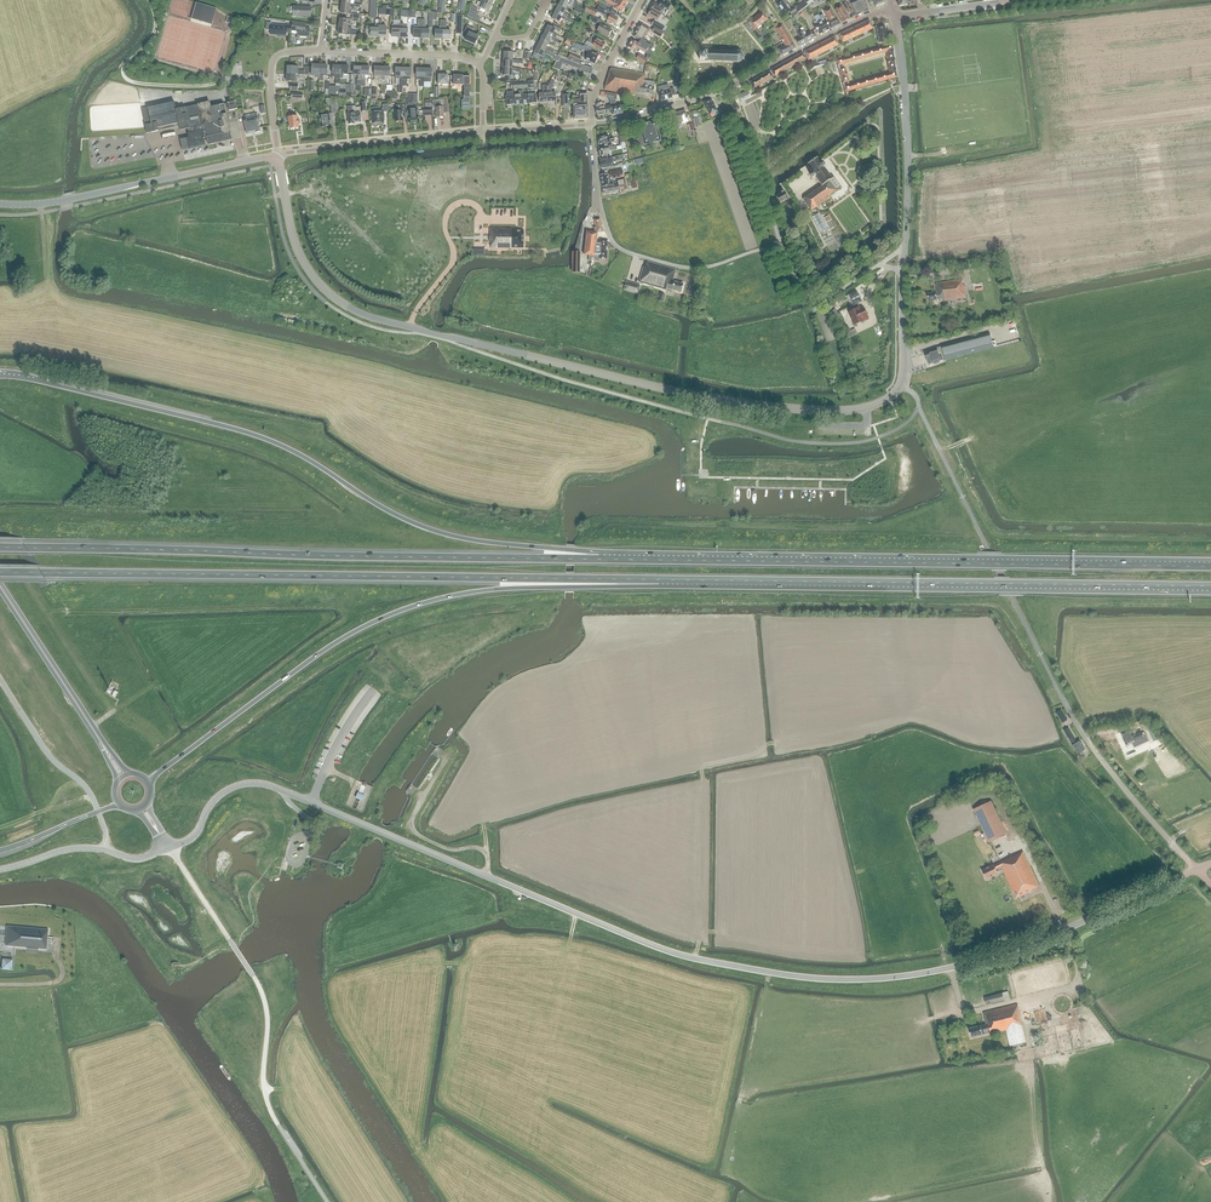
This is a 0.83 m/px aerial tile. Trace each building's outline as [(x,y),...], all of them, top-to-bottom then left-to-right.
[(484,1),(482,0),(481,0),(480,2),(478,1),(476,5),(479,6),(478,7),(481,8),(480,8),(489,12),(492,5),(484,1)] [(579,7),(566,0),(561,0),(559,5),(566,9),(568,4),(575,8),(574,11),(580,14),(582,8),(579,7)] [(613,0),(606,0),(614,5),(613,7),(614,8),(621,12),(625,6),(613,0)] [(659,5),(654,2),(651,9),(661,14),(664,16),(671,4),(664,0),(661,0),(659,5)] [(741,12),(749,7),(745,2),(744,3),(742,0),(735,4),(738,8),(741,12)] [(787,7),(785,4),(787,3),(785,0),(780,0),(775,3),(784,15),(789,11),(792,14),(796,11),(794,8),(790,11),(787,7)] [(807,6),(804,0),(794,8),(796,11),(797,13),(807,6)] [(848,1),(849,1),(848,0),(840,0),(840,1),(839,1),(842,5),(846,11),(850,18),(856,15),(848,1)] [(868,10),(864,0),(857,0),(850,3),(856,15),(868,10)] [(212,25),(217,8),(196,2),(192,19),(212,25)] [(731,13),(738,8),(735,4),(728,9),(731,13)] [(564,12),(566,9),(559,5),(555,12),(570,19),(571,16),(568,14),(564,12)] [(608,9),(600,5),(596,10),(587,5),(584,11),(594,17),(596,13),(598,13),(599,13),(600,13),(601,14),(602,14),(603,15),(604,16),(605,17),(606,17),(606,18),(607,19),(607,20),(614,25),(618,18),(614,16),(616,14),(608,9)] [(843,23),(850,18),(846,11),(842,5),(834,9),(843,23)] [(311,16),(311,7),(293,6),(293,16),(311,16)] [(354,10),(354,7),(342,6),(341,13),(349,14),(349,10),(354,10)] [(840,24),(836,17),(831,7),(823,11),(829,21),(827,22),(830,29),(840,24)] [(658,20),(661,14),(651,9),(647,15),(658,20)] [(749,23),(750,25),(747,27),(751,32),(754,29),(755,30),(768,19),(762,11),(749,23)] [(799,15),(796,11),(792,14),(790,15),(793,20),(799,15)] [(574,21),(570,19),(555,12),(552,18),(559,22),(561,18),(565,20),(573,24),(574,21)] [(819,35),(830,29),(825,20),(823,14),(819,16),(820,19),(813,22),(814,25),(813,25),(815,30),(816,29),(819,35)] [(233,24),(235,18),(228,16),(226,23),(233,24)] [(707,28),(717,22),(715,19),(714,20),(712,16),(703,21),(707,28)] [(339,27),(352,28),(352,25),(350,25),(351,20),(340,19),(339,27)] [(379,20),(376,20),(376,23),(375,28),(371,28),(371,27),(366,26),(366,32),(370,33),(370,36),(378,36),(379,20)] [(386,26),(382,26),(382,20),(379,20),(378,36),(386,37),(386,26)] [(421,38),(422,20),(418,20),(418,25),(419,25),(419,27),(414,26),(413,38),(421,38)] [(422,20),(421,38),(429,38),(429,30),(429,28),(428,27),(425,27),(425,20),(422,20)] [(443,39),(444,20),(440,20),(440,30),(435,30),(435,38),(443,39)] [(446,31),(446,26),(447,20),(444,20),(443,39),(451,39),(451,31),(446,31)] [(865,32),(873,28),(869,20),(862,24),(865,32)] [(653,21),(651,24),(662,31),(664,27),(653,21)] [(286,26),(271,25),(271,23),(267,22),(266,29),(271,30),(270,34),(286,35),(286,32),(290,33),(291,25),(287,25),(286,26)] [(310,29),(305,28),(306,23),(293,22),(291,31),(292,31),(292,30),(298,31),(297,36),(309,37),(310,29)] [(773,25),(775,28),(780,37),(783,42),(790,38),(786,30),(782,24),(779,26),(777,23),(773,25)] [(400,24),(397,24),(393,24),(392,25),(392,37),(400,37),(400,24)] [(403,26),(403,24),(400,24),(400,37),(407,37),(408,26),(403,26)] [(608,37),(612,30),(601,24),(597,30),(600,32),(608,37)] [(646,35),(648,32),(650,33),(652,30),(640,24),(637,30),(646,35)] [(858,35),(865,32),(862,24),(854,28),(858,35)] [(878,35),(886,33),(884,24),(876,26),(876,27),(878,35)] [(559,40),(562,41),(564,39),(557,35),(553,33),(555,30),(559,33),(561,29),(554,25),(552,28),(548,25),(545,32),(560,40),(559,40)] [(352,28),(339,27),(338,34),(349,36),(349,35),(357,36),(358,29),(352,28)] [(662,33),(653,27),(651,32),(660,37),(662,33)] [(806,42),(801,32),(800,32),(798,28),(795,30),(798,34),(800,37),(796,40),(799,46),(806,42)] [(850,39),(858,35),(854,28),(847,31),(850,39)] [(474,44),(478,36),(469,32),(470,31),(465,29),(464,32),(468,34),(465,40),(474,44)] [(654,46),(646,41),(648,36),(646,35),(637,30),(633,36),(639,40),(638,42),(651,50),(654,46)] [(806,42),(814,38),(810,31),(806,34),(804,30),(801,32),(806,42)] [(842,43),(850,39),(847,31),(839,35),(842,43)] [(562,41),(559,40),(560,40),(545,32),(541,39),(548,43),(550,39),(554,41),(558,43),(558,42),(561,43),(562,41)] [(879,43),(888,41),(886,33),(878,35),(879,43)] [(601,50),(605,43),(596,38),(592,36),(590,39),(589,39),(588,42),(586,41),(584,44),(591,48),(593,45),(601,50)] [(831,48),(839,45),(835,37),(827,41),(831,48)] [(783,42),(785,46),(783,47),(782,45),(778,47),(779,49),(778,49),(782,55),(796,48),(790,38),(783,42)] [(546,47),(548,43),(541,39),(538,46),(556,55),(557,52),(546,47)] [(631,40),(627,47),(635,51),(637,48),(645,53),(648,54),(649,54),(651,50),(638,42),(637,43),(631,40)] [(824,52),(831,48),(827,41),(820,45),(824,52)] [(888,61),(895,59),(894,58),(893,44),(888,45),(887,43),(882,45),(883,47),(884,46),(885,53),(887,52),(888,61)] [(584,45),(583,47),(576,44),(572,53),(576,54),(578,50),(581,52),(582,50),(584,51),(582,57),(585,58),(585,59),(595,64),(599,55),(590,51),(591,49),(587,47),(588,47),(584,45)] [(816,56),(824,52),(820,45),(812,48),(816,56)] [(541,56),(544,58),(546,54),(547,55),(554,58),(553,60),(554,60),(557,55),(556,55),(538,46),(533,56),(539,59),(541,56)] [(877,55),(885,53),(884,46),(883,47),(876,49),(877,55)] [(809,60),(816,56),(812,48),(805,52),(809,60)] [(712,61),(738,62),(741,61),(743,58),(743,59),(743,58),(743,55),(743,54),(741,52),(742,52),(741,52),(738,51),(715,51),(707,51),(707,49),(703,49),(702,52),(707,52),(707,59),(706,59),(706,61),(707,61),(712,61)] [(868,57),(877,55),(876,49),(867,51),(868,57)] [(512,60),(513,56),(516,56),(516,58),(521,58),(522,51),(516,51),(516,53),(504,52),(503,60),(512,60)] [(531,52),(524,51),(523,59),(529,60),(531,52)] [(859,60),(868,57),(867,51),(857,54),(859,60)] [(795,64),(806,58),(803,53),(802,52),(792,58),(795,64)] [(579,64),(581,58),(570,54),(567,60),(570,61),(579,64)] [(646,59),(638,54),(635,59),(643,63),(646,59)] [(850,62),(859,60),(857,54),(848,56),(850,62)] [(579,64),(570,61),(567,60),(560,57),(557,55),(554,60),(556,61),(552,68),(559,70),(562,63),(579,70),(579,71),(591,74),(593,68),(580,65),(579,64)] [(848,63),(846,57),(842,58),(841,56),(837,57),(838,59),(836,60),(838,64),(840,63),(841,65),(844,64),(848,63)] [(785,70),(795,64),(792,58),(782,64),(785,70)] [(523,61),(512,60),(503,60),(503,67),(512,68),(512,63),(523,64),(523,61)] [(844,64),(841,65),(840,63),(838,64),(840,73),(846,71),(844,64)] [(774,76),(785,70),(782,64),(771,70),(774,76)] [(319,78),(320,65),(312,65),(312,73),(312,75),(316,76),(316,78),(319,78)] [(327,76),(327,65),(320,65),(319,78),(318,81),(323,81),(323,76),(327,76)] [(287,74),(304,75),(304,74),(309,75),(309,67),(305,67),(304,71),(298,70),(298,67),(287,66),(287,74)] [(340,79),(341,66),(333,66),(333,76),(337,76),(337,78),(336,78),(336,83),(340,84),(340,79)] [(348,74),(348,66),(341,66),(340,79),(343,79),(343,74),(348,74)] [(361,79),(362,67),(354,66),(354,74),(358,75),(358,79),(357,79),(357,85),(361,85),(361,79)] [(365,87),(366,79),(364,79),(364,75),(369,75),(369,67),(362,67),(361,79),(361,85),(361,86),(365,87)] [(382,80),(383,68),(375,67),(374,78),(379,78),(379,80),(382,80)] [(520,68),(512,68),(503,67),(502,75),(506,75),(511,76),(512,71),(520,72),(520,68)] [(390,76),(390,68),(383,68),(382,80),(385,80),(385,76),(390,76)] [(403,86),(404,68),(396,68),(395,78),(399,79),(399,84),(398,93),(403,93),(403,86)] [(411,80),(411,69),(404,68),(403,86),(407,86),(407,81),(406,81),(406,79),(411,80)] [(635,92),(653,95),(654,87),(648,86),(649,82),(644,81),(646,74),(611,68),(605,90),(634,94),(635,92)] [(889,80),(897,77),(896,68),(889,70),(889,73),(888,73),(889,80)] [(424,82),(424,69),(417,69),(416,80),(421,80),(421,81),(419,81),(419,87),(423,87),(424,82)] [(432,81),(432,77),(432,69),(424,69),(424,82),(431,82),(432,81)] [(763,83),(773,77),(770,71),(760,76),(763,83)] [(880,82),(889,80),(888,73),(879,76),(880,82)] [(304,79),(304,75),(287,74),(287,82),(295,82),(297,82),(297,77),(299,78),(304,79)] [(448,85),(448,75),(438,74),(438,84),(448,85)] [(464,85),(464,77),(463,77),(463,75),(454,75),(453,85),(464,85)] [(754,89),(763,83),(760,76),(750,82),(753,88),(754,89)] [(872,85),(880,82),(879,76),(871,78),(872,85)] [(846,85),(850,84),(848,77),(842,79),(844,88),(847,87),(846,85)] [(863,87),(872,85),(871,78),(862,81),(863,87)] [(854,90),(863,87),(862,81),(852,83),(854,90)] [(845,92),(854,90),(852,83),(850,84),(846,85),(847,87),(844,88),(845,92)] [(547,86),(546,86),(546,85),(542,85),(542,93),(539,93),(540,103),(548,102),(547,86)] [(329,90),(329,94),(340,96),(340,86),(336,86),(329,86),(329,90)] [(551,89),(550,89),(549,86),(547,86),(548,102),(556,101),(555,92),(551,93),(551,89)] [(661,101),(672,98),(672,96),(675,95),(674,88),(670,89),(665,90),(665,89),(659,91),(659,92),(658,92),(661,101)] [(536,94),(530,94),(530,90),(528,90),(528,94),(529,103),(536,103),(536,94)] [(514,104),(514,95),(513,91),(506,92),(506,96),(507,105),(514,104)] [(519,95),(514,95),(514,104),(529,103),(528,94),(523,95),(523,91),(519,91),(519,95)] [(580,104),(586,104),(586,101),(587,101),(587,96),(586,96),(586,92),(577,93),(577,96),(573,97),(573,104),(580,104)] [(623,113),(621,105),(616,106),(615,99),(616,99),(617,94),(607,93),(606,98),(609,98),(611,106),(604,107),(605,114),(611,113),(612,112),(613,115),(623,113)] [(741,112),(740,109),(734,98),(733,97),(728,100),(735,111),(738,117),(742,115),(741,112)] [(338,113),(337,98),(325,98),(326,106),(330,106),(331,113),(338,113)] [(710,115),(717,110),(711,99),(703,102),(710,115)] [(440,102),(435,102),(435,100),(432,100),(432,105),(435,105),(435,107),(436,117),(444,117),(443,107),(440,107),(440,102)] [(231,132),(227,114),(226,114),(226,112),(237,109),(236,101),(211,107),(209,102),(198,105),(185,108),(185,107),(176,109),(174,102),(148,108),(142,109),(146,125),(147,133),(180,126),(180,130),(194,127),(195,132),(188,133),(189,138),(180,140),(183,150),(205,146),(204,138),(207,138),(208,145),(232,140),(230,132),(231,132)] [(359,113),(359,111),(360,111),(360,112),(366,111),(365,102),(359,102),(360,107),(356,107),(355,106),(347,107),(348,114),(349,124),(354,123),(354,122),(361,121),(360,113),(359,113)] [(605,114),(604,107),(603,107),(603,102),(596,104),(595,106),(597,116),(605,114)] [(403,121),(402,112),(405,112),(404,104),(396,105),(397,109),(394,109),(394,112),(395,121),(403,121)] [(583,108),(581,108),(580,104),(573,104),(574,119),(588,118),(588,111),(583,111),(583,108)] [(372,123),(384,123),(384,112),(383,112),(383,109),(380,109),(379,108),(372,108),(372,112),(372,123)] [(409,123),(419,122),(418,115),(418,109),(408,110),(409,116),(408,116),(409,123)] [(688,122),(686,112),(684,111),(673,114),(675,120),(674,120),(676,128),(682,127),(681,124),(688,122)] [(326,126),(331,126),(330,115),(329,112),(324,113),(324,116),(319,116),(320,127),(321,127),(322,128),(324,128),(325,127),(326,126)] [(258,118),(257,118),(257,114),(255,113),(245,115),(244,117),(245,121),(244,121),(247,135),(254,133),(255,133),(261,132),(258,118)] [(299,124),(300,124),(299,119),(298,119),(298,116),(297,116),(297,113),(290,114),(291,117),(288,117),(289,122),(290,129),(299,127),(299,124)] [(702,124),(700,117),(700,116),(699,117),(698,113),(692,114),(693,118),(692,119),(693,120),(692,120),(693,124),(694,128),(696,127),(696,126),(702,124)] [(644,145),(661,140),(656,122),(656,121),(655,122),(649,123),(645,124),(640,126),(639,126),(642,138),(640,139),(640,138),(636,139),(638,146),(644,144),(644,145)] [(692,124),(688,125),(690,132),(692,131),(693,136),(696,136),(692,124)] [(599,148),(609,147),(608,146),(612,144),(611,142),(614,141),(612,136),(609,137),(608,135),(597,139),(599,147),(599,148)] [(610,156),(609,150),(609,147),(599,148),(599,149),(600,159),(607,158),(607,157),(610,156)] [(613,161),(619,159),(618,156),(609,158),(607,159),(608,160),(601,161),(601,163),(602,169),(612,166),(612,160),(613,160),(613,161)] [(817,157),(807,165),(813,174),(810,175),(812,178),(815,177),(822,186),(832,178),(823,166),(825,165),(822,162),(821,160),(819,161),(819,160),(817,157)] [(609,181),(613,181),(613,180),(613,178),(623,176),(622,170),(610,172),(610,173),(600,175),(602,187),(610,185),(609,181)] [(831,196),(830,195),(841,188),(833,177),(823,185),(822,186),(803,199),(811,210),(831,196)] [(620,190),(627,189),(626,182),(625,182),(625,180),(618,181),(620,190)] [(613,182),(613,181),(609,181),(610,185),(602,187),(603,194),(612,192),(611,183),(613,182)] [(612,192),(620,190),(618,181),(613,182),(611,183),(612,192)] [(777,196),(776,196),(780,203),(788,198),(784,192),(783,191),(782,190),(781,191),(781,192),(782,193),(777,196)] [(821,234),(828,230),(820,213),(813,217),(821,234)] [(594,232),(596,233),(603,232),(600,218),(594,219),(596,227),(593,228),(594,232)] [(523,248),(524,230),(513,230),(513,228),(490,228),(489,242),(491,242),(491,248),(504,248),(504,250),(509,250),(510,248),(512,248),(523,248)] [(597,233),(596,233),(594,232),(587,232),(584,255),(588,255),(588,260),(591,261),(591,258),(595,258),(595,259),(596,260),(599,260),(600,259),(600,258),(606,258),(606,259),(607,259),(608,242),(600,242),(597,242),(597,233)] [(676,270),(647,262),(645,268),(643,267),(639,282),(666,290),(667,288),(681,292),(684,284),(673,281),(676,270)] [(943,301),(966,298),(964,285),(963,285),(962,279),(935,283),(937,293),(928,294),(929,301),(943,299),(943,301)] [(640,285),(625,281),(623,290),(637,294),(640,285)] [(855,325),(868,318),(862,305),(860,307),(858,303),(862,302),(857,291),(849,294),(854,305),(856,304),(858,307),(848,312),(855,325)] [(831,320),(838,316),(835,309),(828,313),(831,320)] [(990,334),(985,335),(985,334),(983,333),(979,334),(980,337),(937,348),(940,357),(942,356),(944,356),(944,357),(958,354),(959,355),(993,346),(990,334)] [(942,356),(940,357),(937,348),(930,350),(930,352),(925,353),(927,359),(928,359),(930,365),(934,363),(934,364),(940,363),(939,361),(943,360),(942,356)] [(1060,720),(1066,716),(1061,709),(1061,710),(1060,709),(1056,711),(1057,712),(1056,713),(1060,720)] [(1160,738),(1153,721),(1145,724),(1153,742),(1160,738)] [(1083,747),(1084,746),(1080,740),(1077,742),(1069,728),(1064,730),(1072,744),(1072,745),(1076,751),(1083,747)] [(1137,741),(1144,738),(1142,732),(1135,735),(1134,734),(1133,734),(1131,730),(1128,732),(1127,731),(1121,733),(1126,745),(1132,743),(1132,742),(1136,740),(1137,741)] [(363,801),(365,795),(358,792),(355,798),(360,800),(363,801)] [(974,809),(990,842),(1009,833),(1006,826),(1003,827),(991,801),(974,809)] [(1032,889),(1039,885),(1023,851),(999,862),(999,863),(994,865),(994,864),(982,870),(986,879),(998,873),(997,870),(1002,868),(1016,898),(1032,890),(1032,889)] [(6,945),(47,949),(48,930),(8,926),(7,933),(7,935),(7,937),(6,945)] [(13,960),(2,959),(1,970),(12,971),(13,960)] [(999,994),(985,997),(987,1005),(1004,1000),(1009,999),(1007,992),(1002,993),(999,994)] [(1022,1026),(1022,1023),(1018,1004),(983,1013),(986,1024),(969,1028),(971,1037),(990,1032),(990,1034),(1006,1030),(1011,1050),(1026,1046),(1022,1026)]
